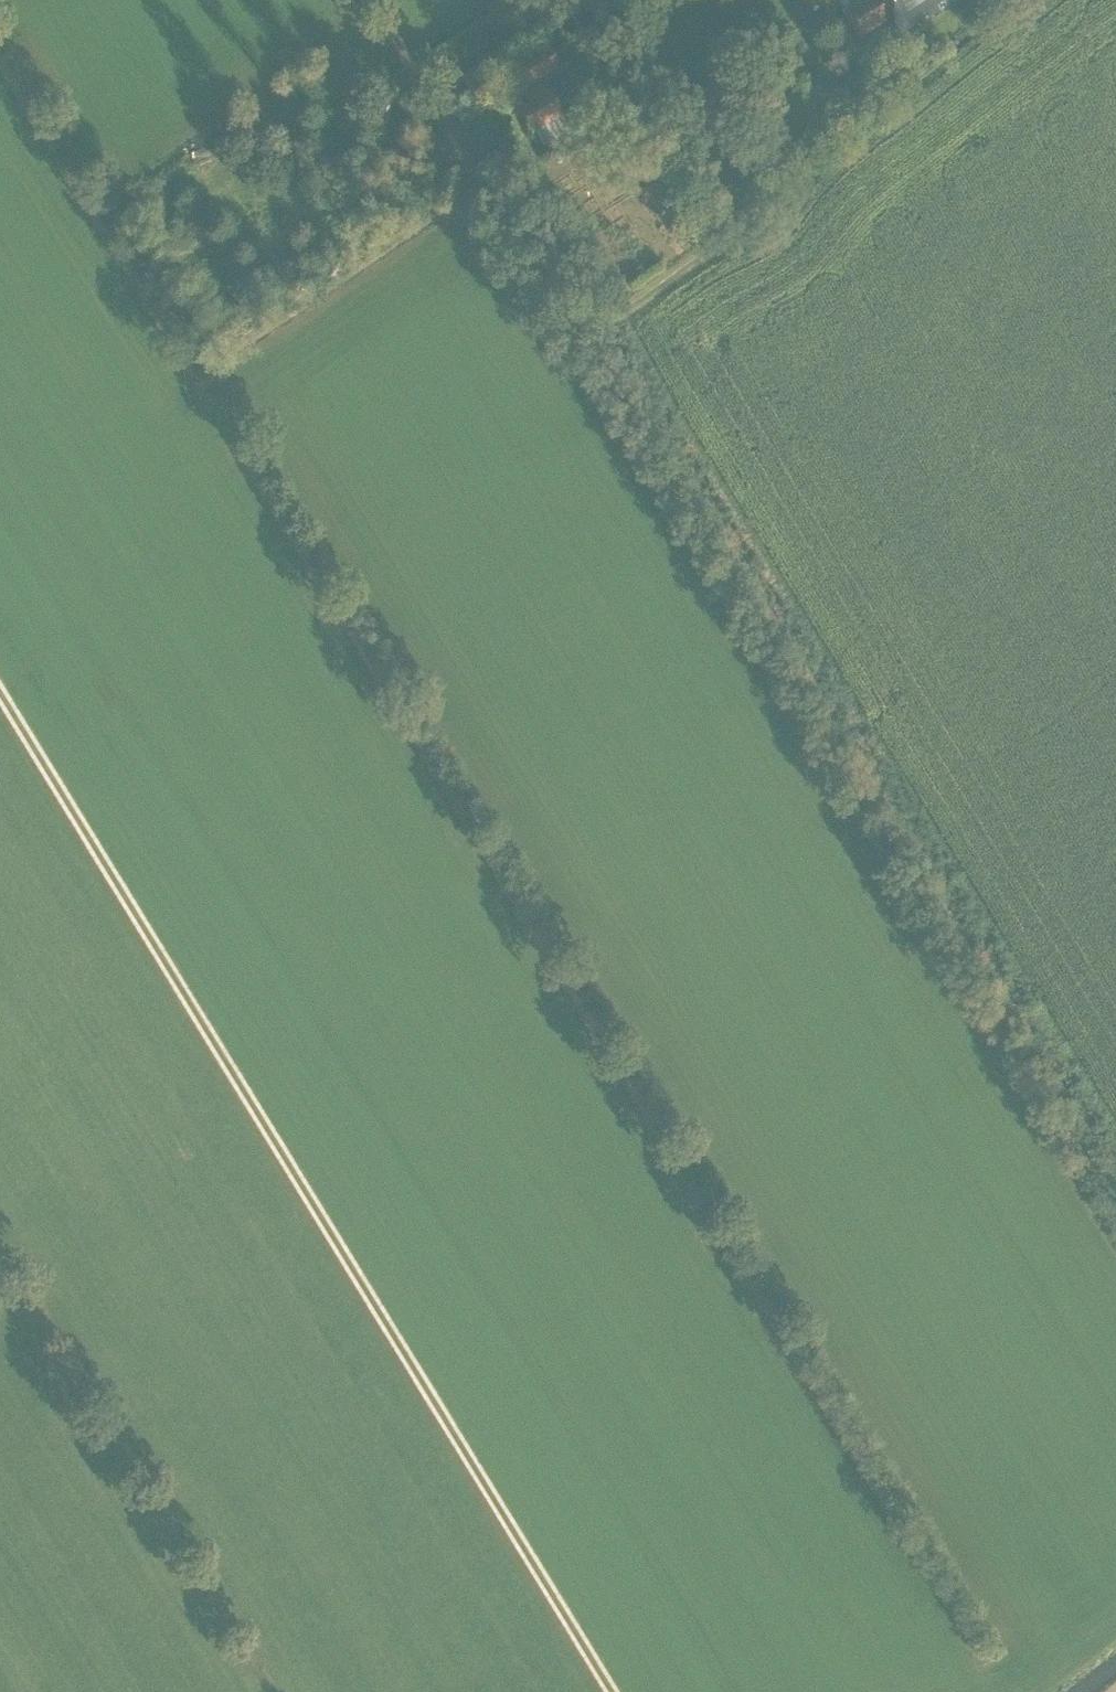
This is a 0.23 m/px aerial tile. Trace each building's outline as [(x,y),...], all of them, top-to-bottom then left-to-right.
[(841,11),(858,39),(887,21),(897,38),(919,24),(916,19),(926,13),(929,18),(958,0),(859,0),(841,11)] [(194,165),(205,159),(197,147),(187,154),(194,165)]
